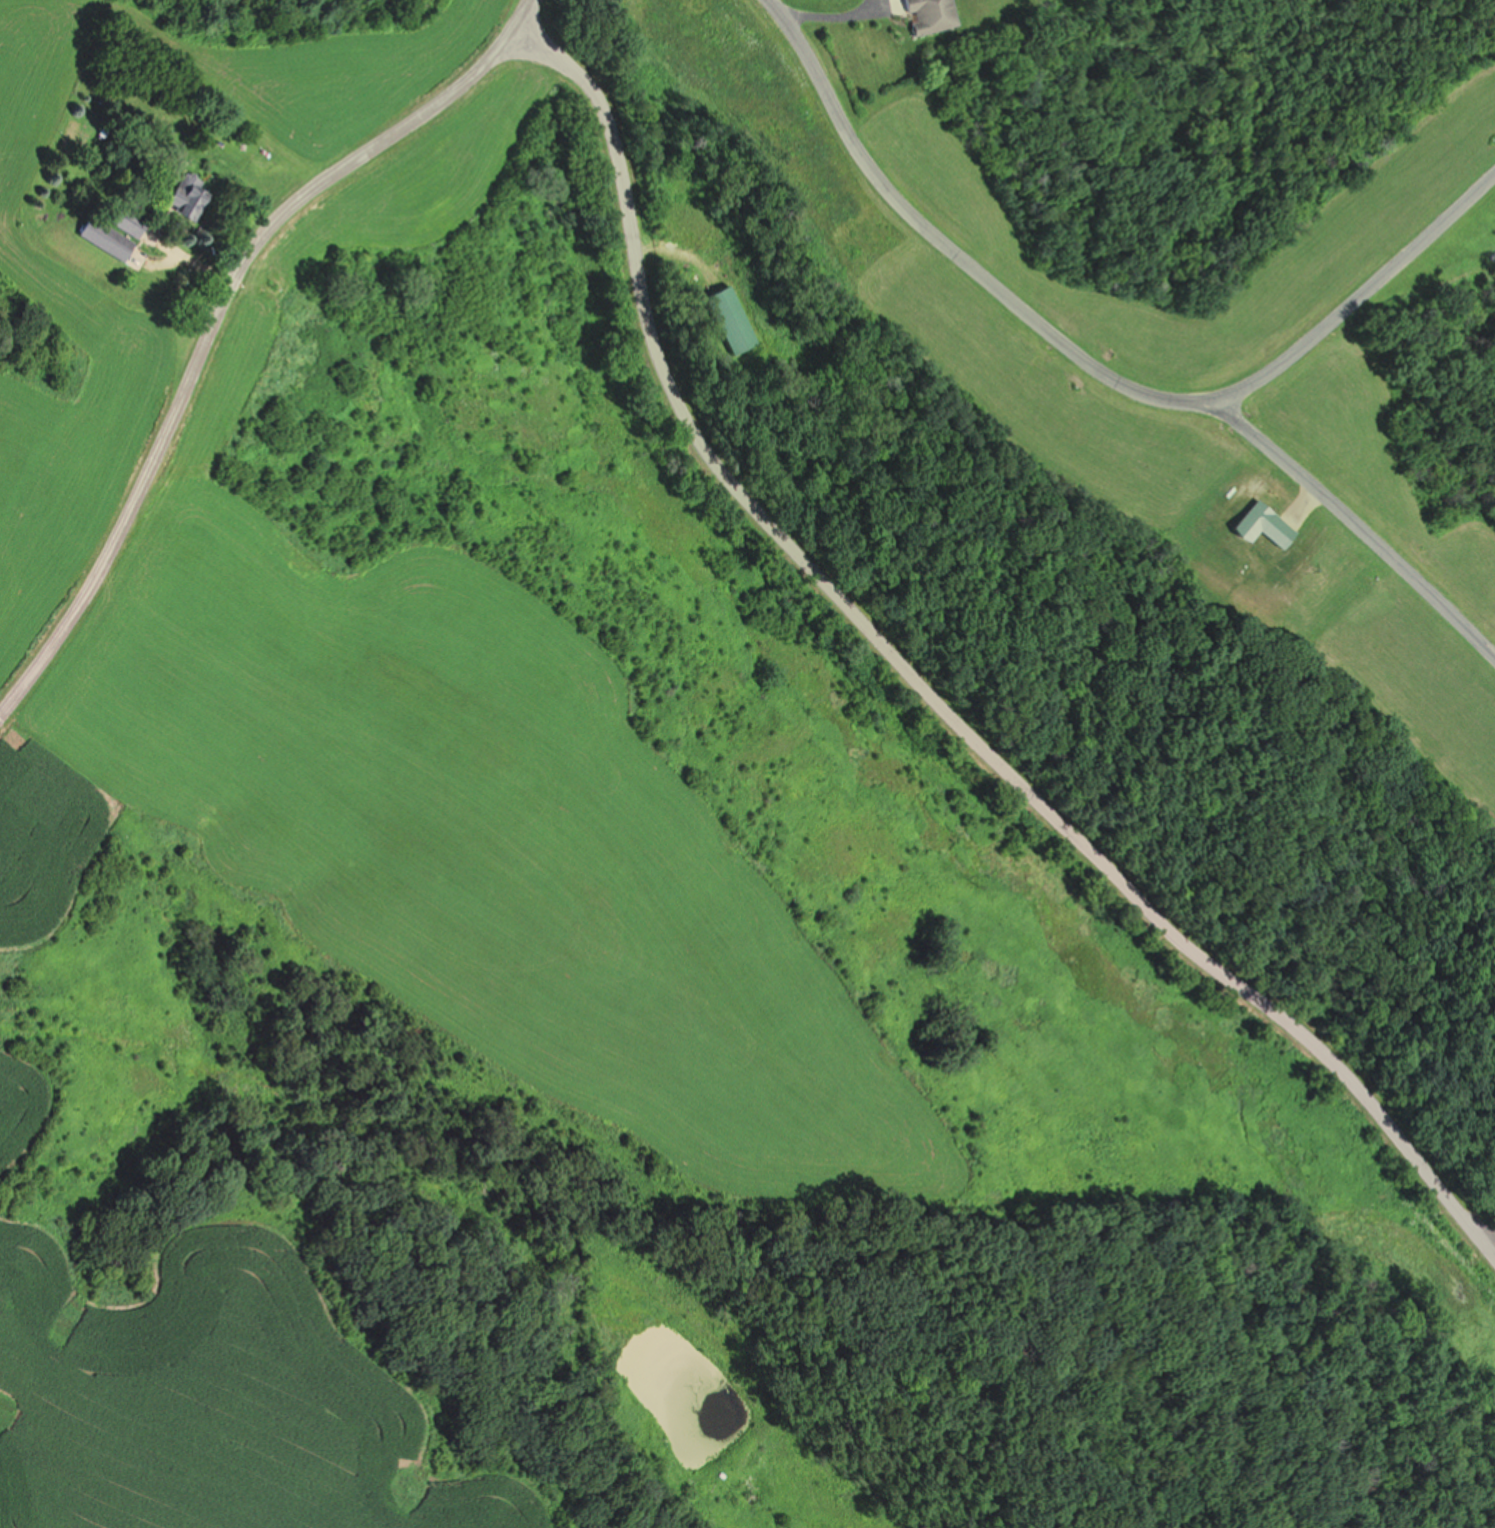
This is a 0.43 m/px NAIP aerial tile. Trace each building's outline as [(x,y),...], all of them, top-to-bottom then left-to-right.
[(912,36),(955,25),(948,0),(903,0),(912,36)] [(163,200),(190,221),(209,196),(197,187),(199,184),(184,173),(163,200)] [(146,216),(117,206),(110,226),(138,237),(146,216)] [(84,216),(74,236),(123,260),(133,240),(84,216)] [(722,355),(751,343),(728,284),(699,295),(722,355)]
